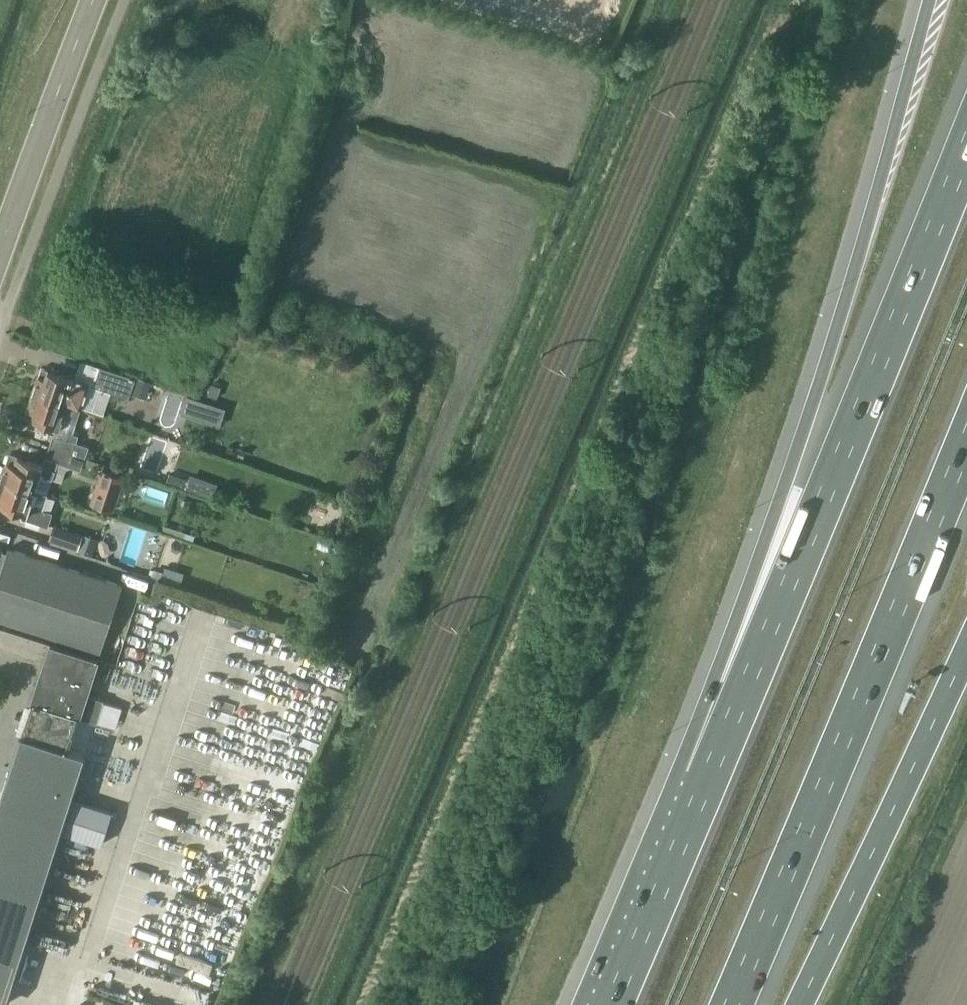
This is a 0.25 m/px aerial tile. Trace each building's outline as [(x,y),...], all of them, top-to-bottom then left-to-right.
[(90,383),(42,368),(33,392),(82,407),(86,394),(90,395),(91,394),(105,395),(105,389),(130,397),(131,393),(148,398),(153,383),(101,366),(94,386),(90,384),(90,383)] [(208,395),(218,398),(221,386),(211,383),(208,395)] [(25,417),(57,427),(50,446),(84,456),(88,446),(77,443),(80,435),(73,433),(82,407),(33,392),(25,417)] [(36,490),(49,494),(59,462),(82,470),(84,464),(102,470),(91,502),(114,510),(127,472),(84,458),(84,456),(50,446),(44,464),(11,454),(2,479),(36,490)] [(166,484),(186,491),(190,479),(170,472),(166,484)] [(27,514),(25,518),(49,526),(54,511),(32,504),(36,490),(2,479),(0,484),(0,504),(27,514)] [(78,549),(79,549),(79,550),(94,555),(99,539),(89,535),(55,524),(50,537),(46,535),(44,540),(77,551),(78,549)] [(101,651),(123,584),(10,547),(9,550),(0,576),(0,619),(101,651)] [(9,550),(0,547),(0,576),(9,550)] [(160,582),(172,586),(175,575),(164,572),(160,582)] [(0,627),(0,645),(46,660),(9,775),(0,802),(0,955),(3,956),(100,659),(0,627)]
